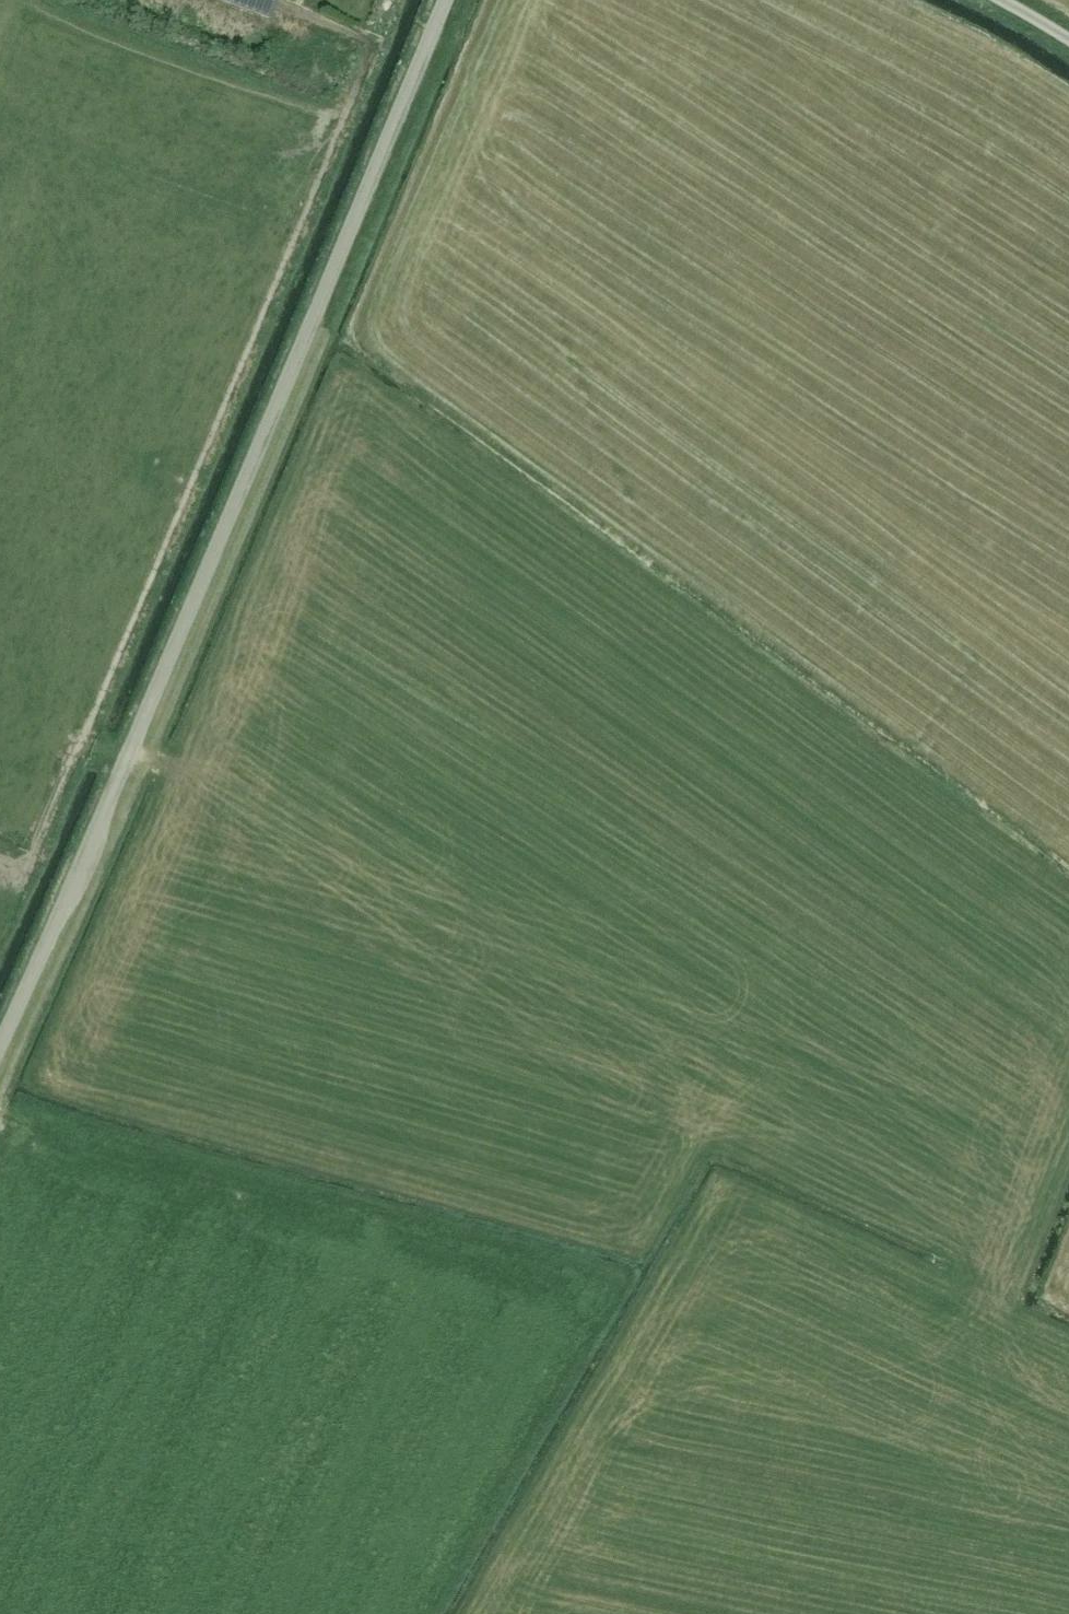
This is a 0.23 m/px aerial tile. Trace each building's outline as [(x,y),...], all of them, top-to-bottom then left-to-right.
[(271,18),(277,0),(224,0),(271,18)]
